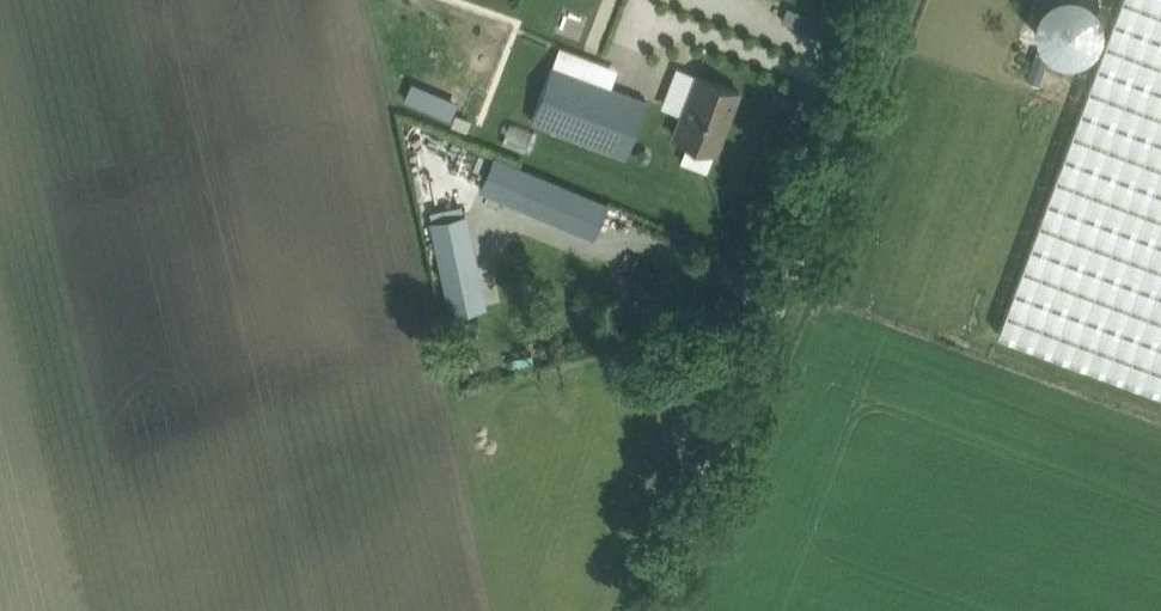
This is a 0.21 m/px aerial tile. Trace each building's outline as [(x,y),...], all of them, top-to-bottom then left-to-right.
[(999,331),(1160,391),(1160,0),(1121,0),(999,331)] [(1088,50),(1089,0),(1030,0),(1028,49),(1088,50)] [(795,26),(801,11),(788,6),(782,21),(795,26)] [(1036,50),(1032,62),(1045,67),(1049,55),(1036,50)] [(649,100),(573,71),(554,63),(531,121),(551,128),(627,158),(649,100)] [(740,90),(718,82),(698,74),(675,135),(717,151),(740,90)] [(410,83),(405,102),(454,114),(459,94),(410,83)] [(472,119),(456,113),(452,124),(468,130),(472,119)] [(509,122),(504,140),(531,148),(536,129),(509,122)] [(609,204),(495,155),(480,191),(594,239),(609,204)] [(447,311),(486,304),(469,210),(430,218),(447,311)] [(532,353),(511,357),(513,367),(534,363),(532,353)]
